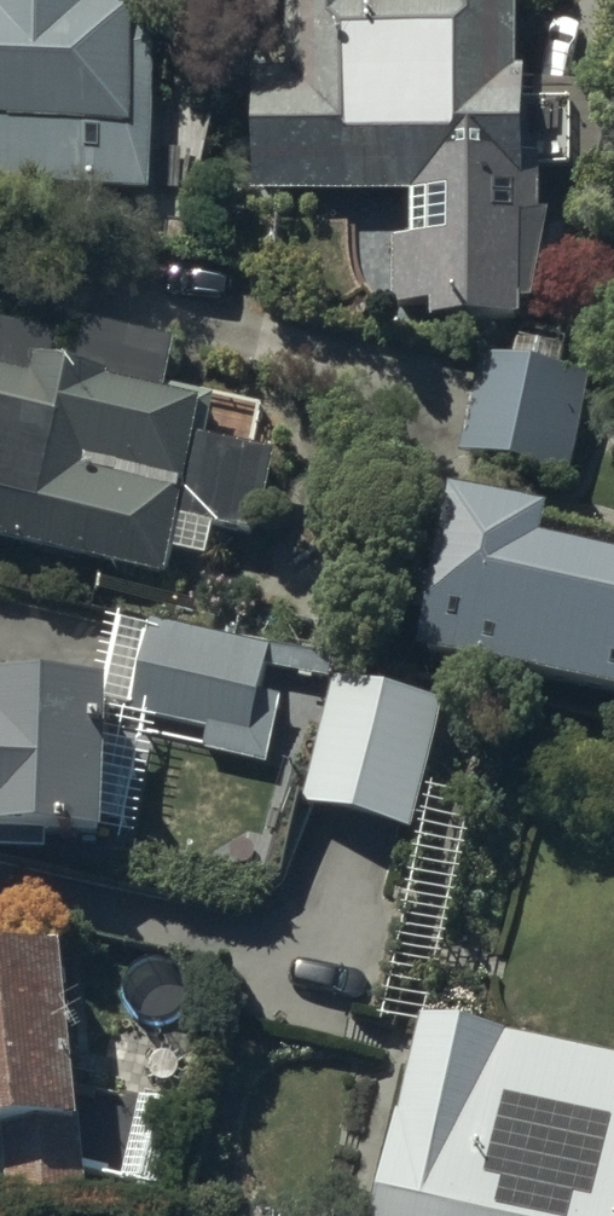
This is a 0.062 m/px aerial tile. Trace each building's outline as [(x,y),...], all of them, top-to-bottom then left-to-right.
[(4,155),(4,177),(150,179),(152,55),(138,55),(138,8),(134,8),(134,0),(0,0),(0,155),(4,155)] [(252,189),(407,191),(407,224),(388,224),(387,305),(429,305),(429,314),(532,316),(532,305),(545,305),(547,217),(539,217),(540,158),(570,159),(571,99),(527,98),(527,70),(523,70),(524,0),(288,0),(287,66),(253,65),(252,189)] [(603,255),(613,258),(613,204),(603,255)] [(168,573),(175,547),(211,556),(220,521),(258,530),(278,448),(257,443),(266,402),(172,379),(182,338),(92,317),(82,360),(62,355),(67,334),(0,318),(0,533),(168,573)] [(592,367),(477,349),(463,448),(577,465),(592,367)] [(420,643),(613,685),(613,547),(551,533),(557,501),(455,480),(420,643)] [(110,844),(110,829),(140,829),(163,718),(208,727),(203,748),(267,762),(281,694),(262,690),(272,641),(151,615),(150,622),(108,613),(95,674),(0,670),(0,844),(110,844)] [(416,825),(449,698),(338,669),(304,796),(416,825)] [(0,944),(0,1125),(5,1124),(9,1193),(85,1188),(69,940),(0,944)] [(374,1215),(613,1215),(613,1055),(427,1009),(374,1215)] [(193,1104),(140,1093),(122,1176),(175,1187),(193,1104)]
